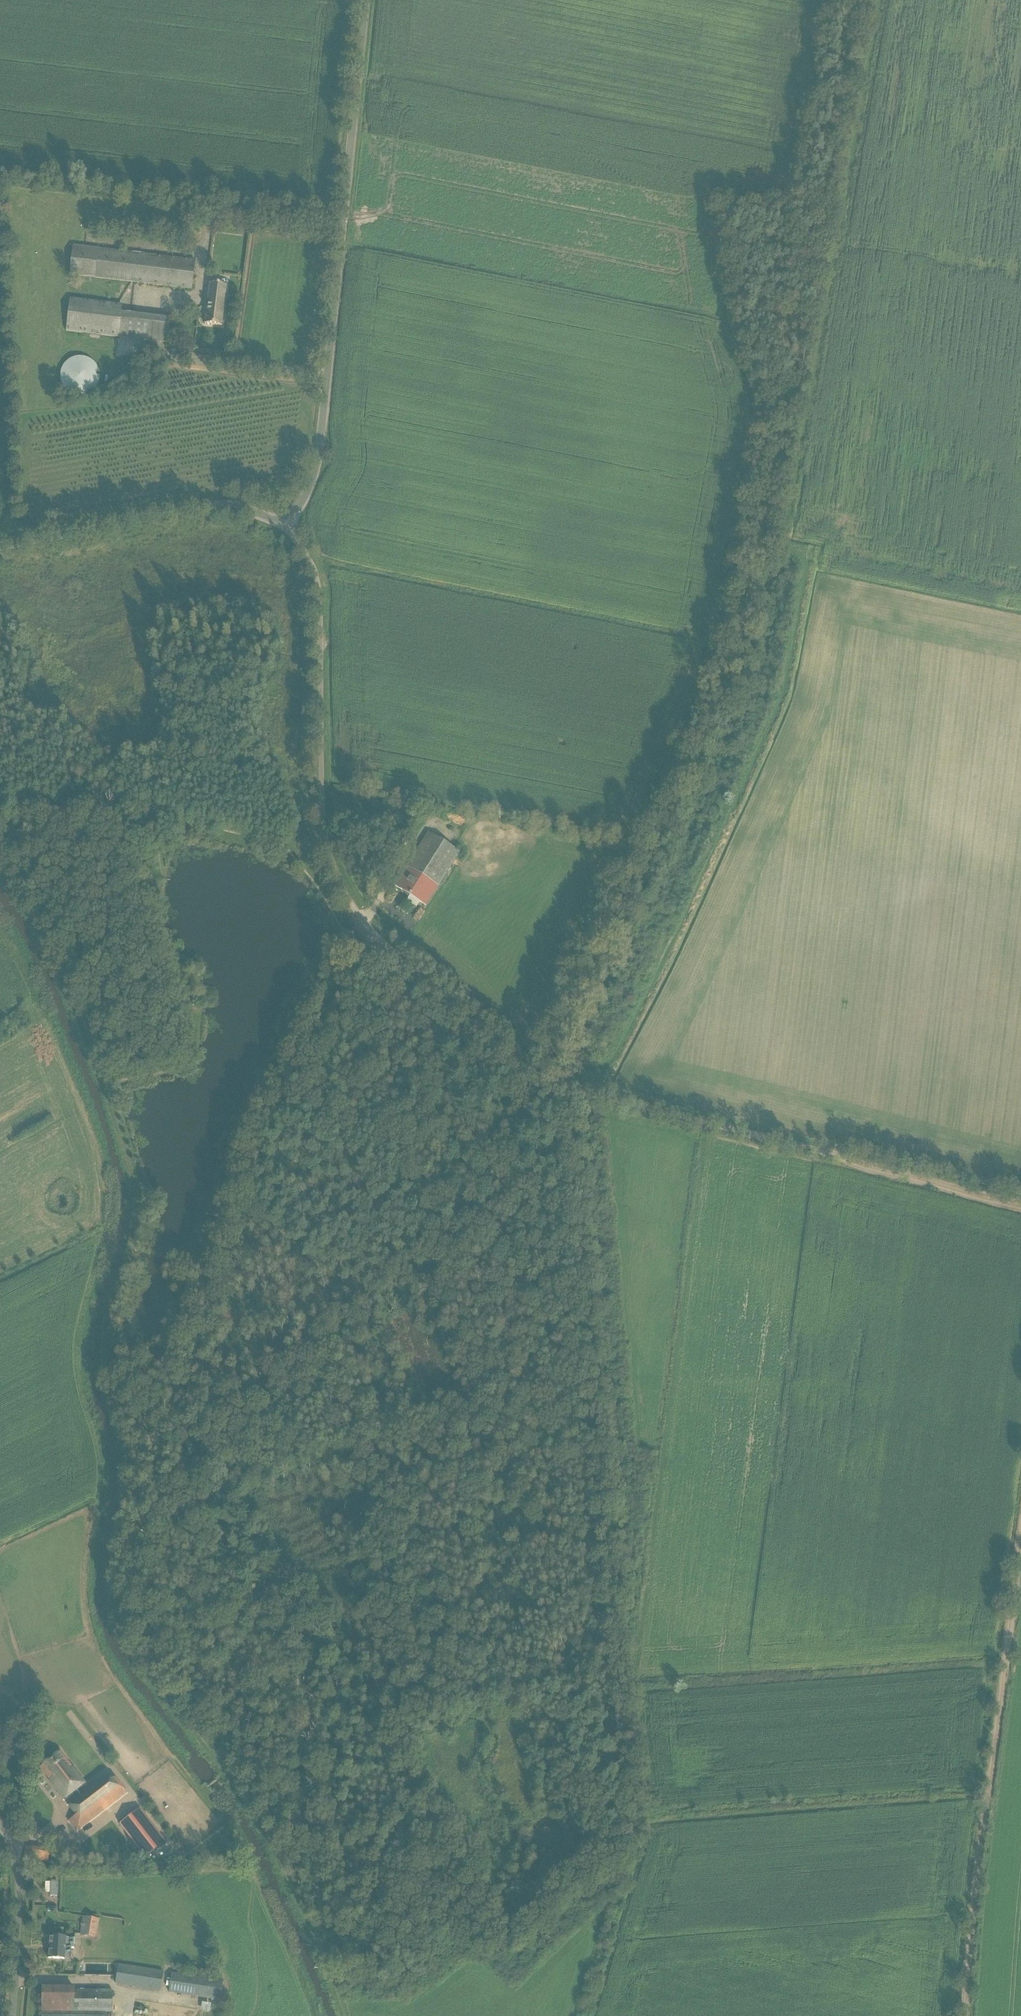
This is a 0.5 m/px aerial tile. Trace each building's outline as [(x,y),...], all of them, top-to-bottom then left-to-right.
[(72,246),(69,274),(93,278),(191,289),(194,261),(97,249),(72,246)] [(210,284),(206,315),(205,325),(221,327),(226,286),(210,284)] [(69,299),(66,331),(167,343),(170,319),(121,313),(122,306),(69,299)] [(82,357),(79,357),(75,357),(73,358),(69,360),(66,362),(64,365),(62,368),(61,372),(60,377),(61,382),(63,386),(65,389),(68,392),(69,393),(73,395),(76,395),(78,396),(82,396),(85,395),(89,394),(92,392),(95,390),(97,387),(98,384),(99,381),(100,379),(100,375),(100,372),(99,369),(97,366),(96,364),(94,362),(91,360),(89,359),(85,357),(82,357)] [(429,833),(400,877),(398,880),(394,886),(402,891),(408,897),(410,895),(426,906),(459,853),(429,833)] [(60,1751),(46,1762),(50,1767),(49,1767),(51,1770),(52,1769),(56,1775),(49,1780),(64,1799),(71,1793),(76,1799),(69,1805),(69,1806),(70,1805),(86,1825),(127,1793),(115,1777),(107,1783),(103,1779),(81,1796),(76,1790),(84,1783),(60,1751)] [(139,1809),(120,1824),(146,1858),(166,1843),(139,1809)] [(24,1857),(34,1859),(48,1861),(50,1849),(26,1846),(24,1857)] [(83,1916),(80,1935),(95,1937),(98,1919),(83,1916)] [(48,1958),(58,1959),(71,1959),(71,1949),(74,1949),(75,1938),(49,1937),(48,1958)] [(117,1964),(115,1984),(160,1991),(163,1972),(117,1964)] [(171,1973),(168,1992),(220,2001),(223,1981),(171,1973)] [(106,2012),(112,2012),(112,1991),(74,1990),(74,1987),(42,1987),(41,2015),(106,2015),(106,2012)]
